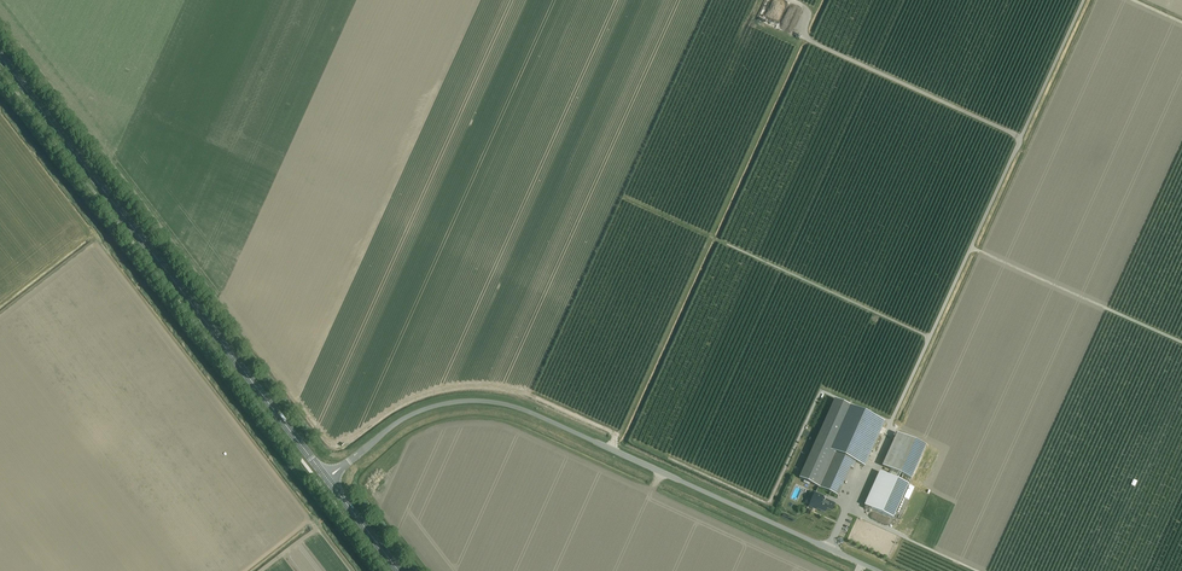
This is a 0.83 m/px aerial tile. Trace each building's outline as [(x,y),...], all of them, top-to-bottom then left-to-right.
[(799,478),(838,496),(853,461),(827,449),(847,405),(835,399),(799,478)] [(827,449),(853,461),(865,466),(884,422),(847,405),(827,449)] [(925,446),(897,434),(883,466),(911,479),(925,446)] [(893,518),(902,497),(908,500),(914,488),(877,471),(863,504),(893,518)] [(831,511),(835,504),(825,499),(825,498),(812,492),(809,500),(811,501),(809,506),(813,508),(813,507),(825,512),(826,509),(831,511)]
